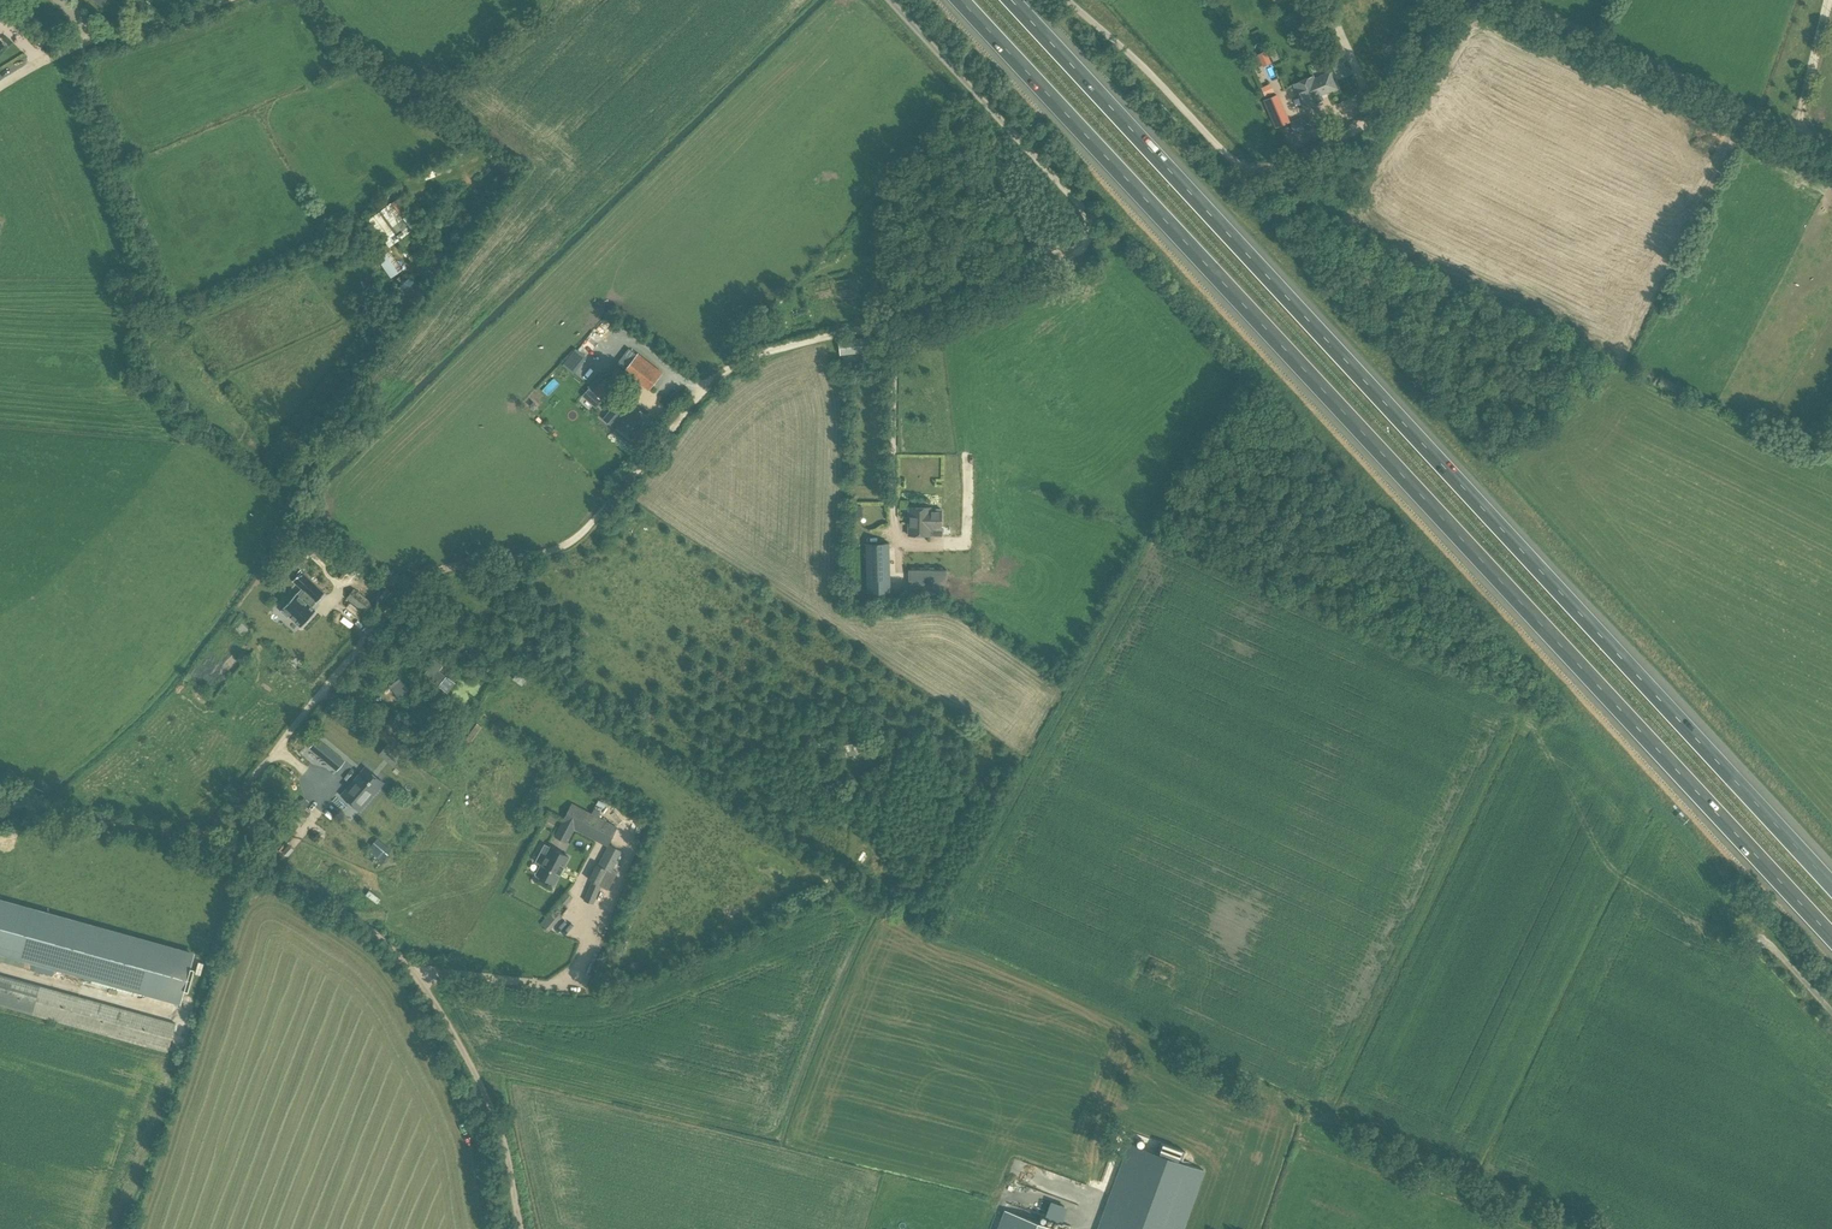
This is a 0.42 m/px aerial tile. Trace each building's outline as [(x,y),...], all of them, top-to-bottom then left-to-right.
[(1266,51),(1257,55),(1262,66),(1271,62),(1266,51)] [(1341,61),(1333,65),(1336,72),(1345,68),(1341,61)] [(1314,77),(1294,86),(1304,108),(1323,99),(1322,96),(1337,89),(1330,73),(1315,79),(1314,77)] [(1269,83),(1260,87),(1264,97),(1273,94),(1269,83)] [(1307,114),(1291,121),(1297,134),(1313,127),(1307,114)] [(812,188),(819,194),(831,181),(823,175),(812,188)] [(401,198),(361,227),(383,258),(381,259),(395,279),(408,270),(394,249),(423,226),(417,219),(425,212),(420,205),(412,211),(401,198)] [(413,240),(432,255),(438,247),(419,232),(413,240)] [(419,250),(409,258),(415,266),(425,258),(419,250)] [(402,297),(391,306),(399,317),(421,298),(420,296),(423,292),(409,277),(395,289),(402,297)] [(875,338),(838,342),(840,356),(877,351),(875,338)] [(580,349),(575,358),(565,352),(559,364),(586,380),(596,363),(586,357),(588,353),(580,349)] [(632,352),(622,365),(626,369),(625,371),(650,390),(662,374),(637,355),(637,356),(632,352)] [(605,380),(594,393),(603,401),(614,388),(605,380)] [(616,412),(609,421),(635,442),(652,421),(635,407),(626,417),(624,415),(623,417),(616,412)] [(909,508),(909,536),(930,536),(930,535),(958,535),(958,482),(942,482),(942,510),(930,510),(930,508),(909,508)] [(866,547),(868,596),(891,595),(890,547),(866,547)] [(284,577),(298,591),(319,569),(311,562),(301,573),(294,566),(284,577)] [(357,578),(364,566),(358,563),(351,575),(357,578)] [(947,570),(908,570),(908,585),(947,585),(947,570)] [(383,595),(366,578),(350,594),(368,611),(383,595)] [(289,614),(302,626),(316,611),(310,606),(316,600),(305,590),(300,596),(296,593),(282,608),(284,609),(282,611),(288,616),(289,614)] [(319,739),(310,750),(334,768),(342,758),(319,739)] [(300,753),(280,771),(294,785),(313,767),(300,753)] [(383,786),(364,771),(346,794),(365,810),(383,786)] [(301,807),(305,803),(302,799),(285,812),(290,819),(286,822),(288,825),(305,812),(301,807)] [(614,828),(570,806),(555,836),(566,842),(574,827),(606,843),(614,828)] [(315,837),(312,844),(318,848),(322,841),(315,837)] [(608,869),(619,847),(609,841),(581,897),(594,904),(602,888),(608,890),(616,875),(608,869)] [(556,884),(569,857),(551,848),(537,875),(556,884)] [(361,878),(373,890),(380,883),(368,871),(361,878)] [(182,1003),(195,958),(0,903),(0,950),(182,1003)] [(167,1054),(175,1026),(0,976),(0,1006),(167,1054)] [(1123,1205),(1126,1198),(1115,1194),(1112,1201),(1123,1205)] [(1059,1221),(1064,1206),(1051,1201),(1045,1216),(1059,1221)] [(997,1228),(1057,1228),(1004,1209),(997,1228)] [(1132,1227),(1103,1217),(1099,1228),(1131,1228),(1132,1227)]
